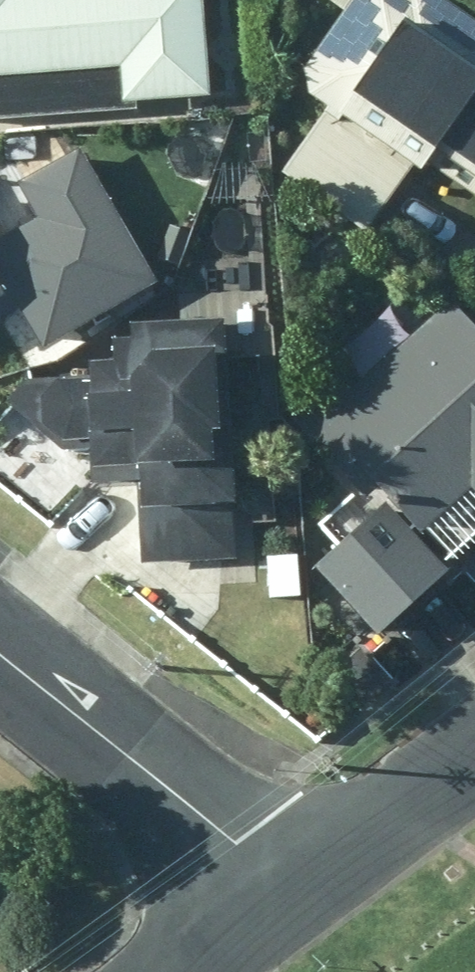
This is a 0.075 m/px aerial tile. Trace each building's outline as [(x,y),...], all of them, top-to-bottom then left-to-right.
[(144,114),(144,105),(216,99),(210,0),(0,0),(0,123),(144,114)] [(450,0),(362,0),(312,72),(318,99),(329,107),(282,177),(371,238),(423,160),(474,196),(474,17),(450,0)] [(158,275),(81,139),(26,170),(21,161),(0,173),(0,313),(28,297),(50,336),(158,275)] [(454,306),(356,396),(345,384),(301,424),(361,491),(324,526),(351,556),(326,577),(388,644),(474,564),(474,328),(454,306)] [(138,569),(238,566),(229,313),(119,317),(120,335),(104,335),(105,360),(81,361),(81,379),(22,381),(2,407),(60,451),(82,450),(83,472),(134,470),(138,569)]
